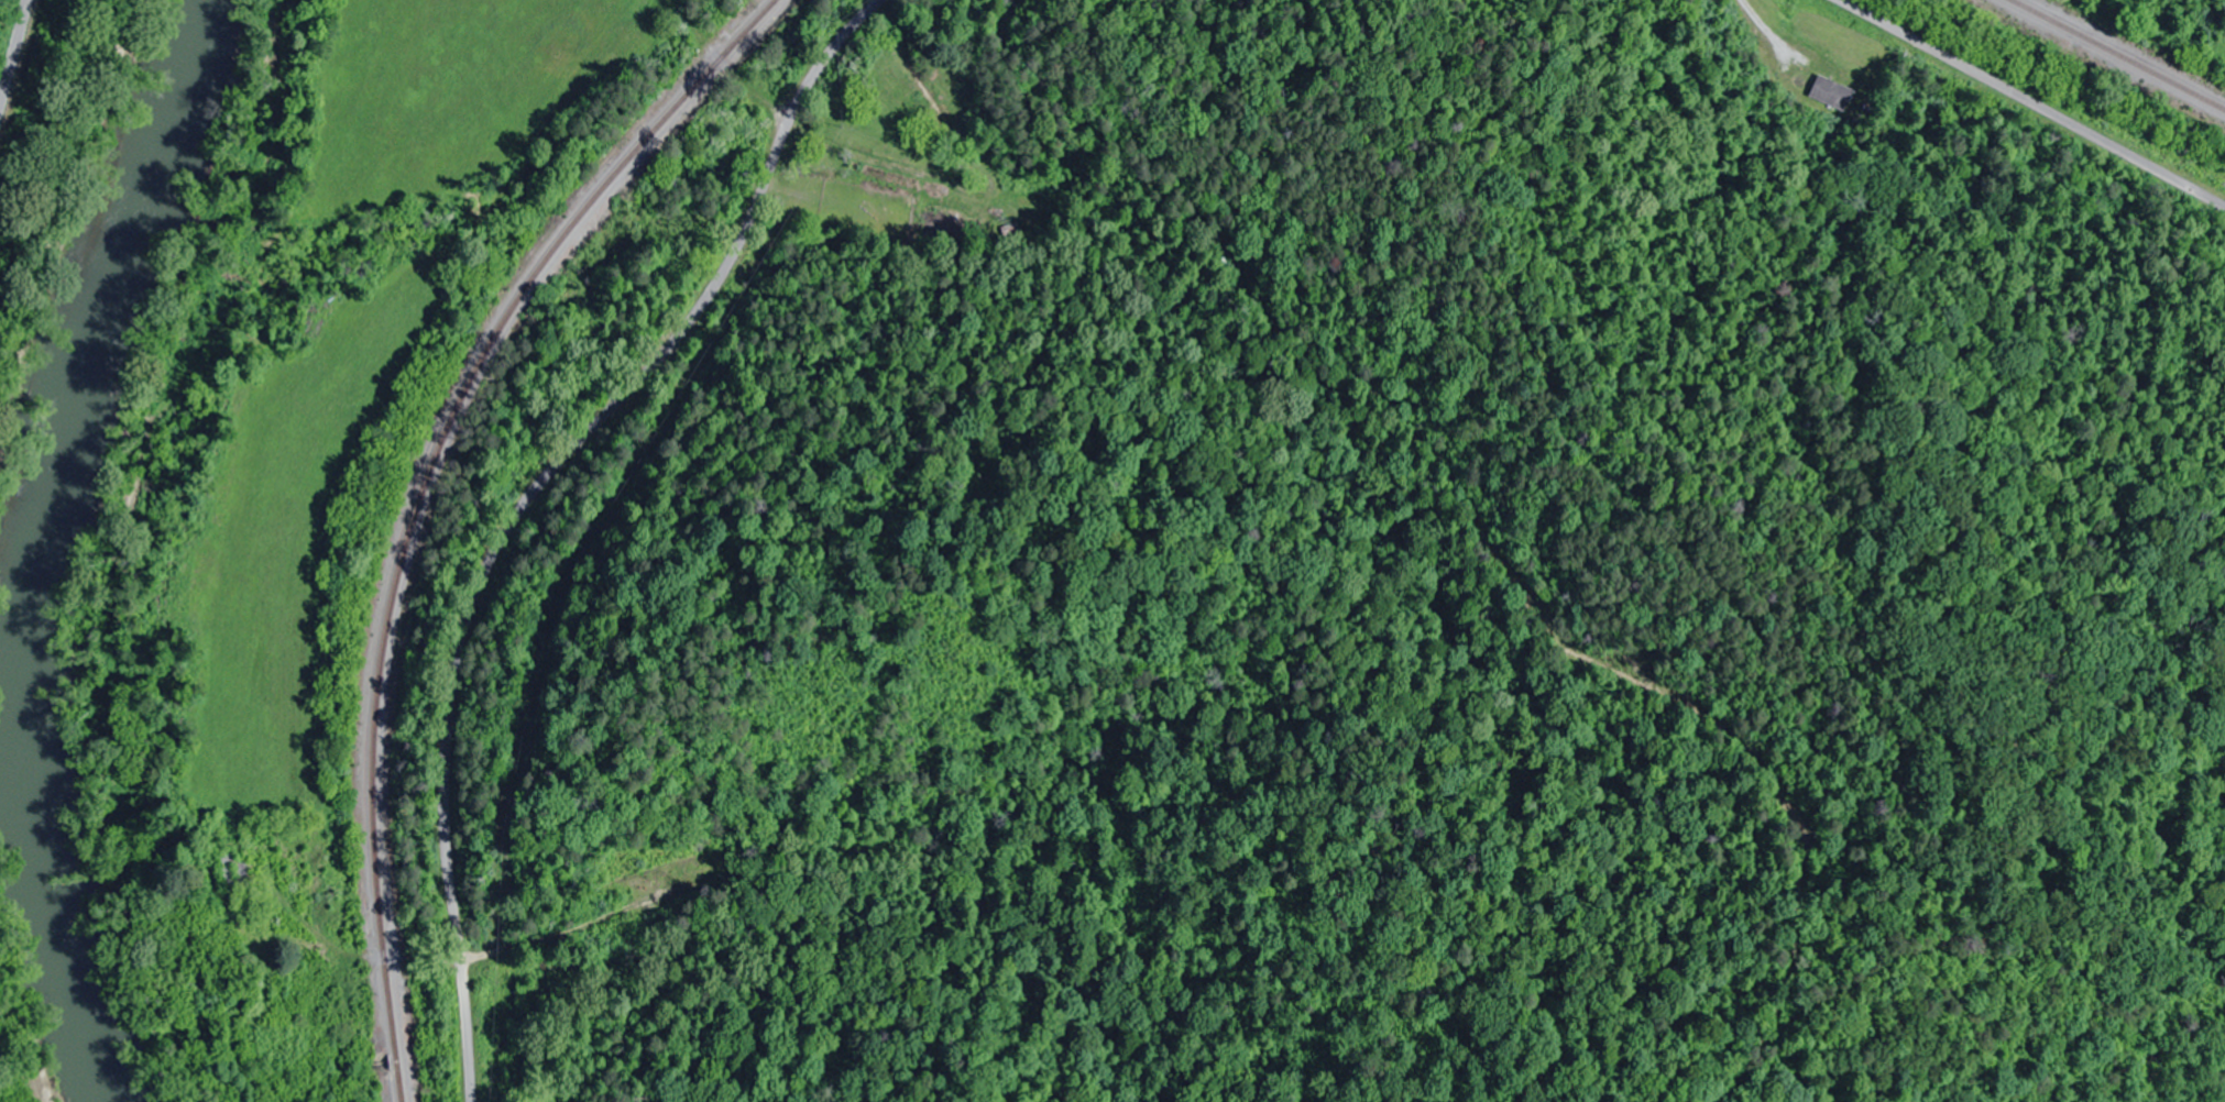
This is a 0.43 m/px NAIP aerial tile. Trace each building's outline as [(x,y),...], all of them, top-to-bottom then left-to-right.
[(1811,96),(1846,113),(1856,91),(1821,75),(1811,96)] [(220,848),(228,888),(250,884),(242,843),(220,848)]
